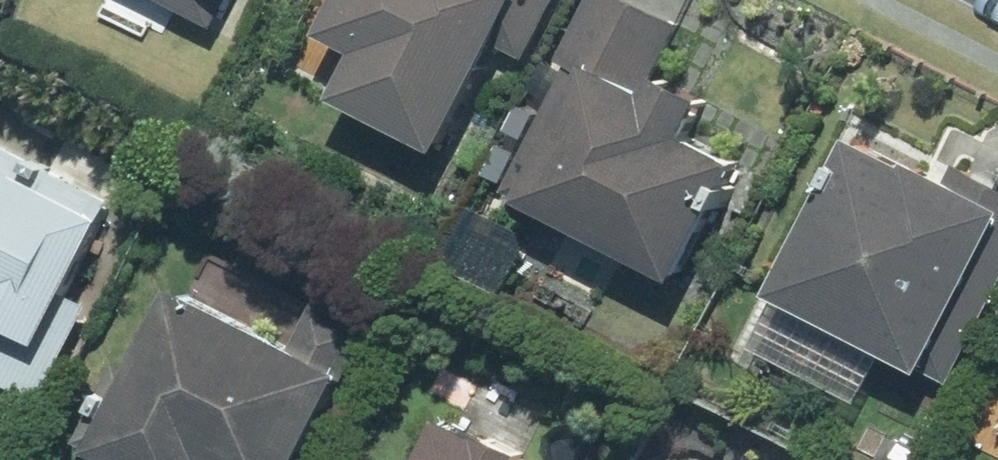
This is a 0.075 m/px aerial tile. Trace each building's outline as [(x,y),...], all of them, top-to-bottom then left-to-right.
[(217,28),(232,0),(164,0),(217,28)] [(445,157),(502,47),(530,62),(561,0),(346,0),(327,39),(365,58),(341,103),(445,157)] [(682,287),(743,169),(691,143),(709,105),(660,81),(651,98),(648,97),(683,26),(633,0),(592,0),(561,61),(571,66),(506,192),(525,201),(523,207),(682,287)] [(0,143),(0,383),(43,405),(93,307),(74,298),(111,226),(104,222),(114,202),(0,143)] [(997,295),(997,187),(957,166),(947,183),(916,167),(912,174),(855,143),(774,299),(927,378),(928,374),(951,386),(997,295)] [(181,294),(139,376),(122,367),(83,445),(99,454),(97,458),(100,459),(308,459),(374,331),(320,304),(295,352),(181,294)] [(446,424),(427,459),(528,459),(529,459),(485,436),(482,443),(446,424)] [(932,459),(893,441),(883,459),(932,459)]
